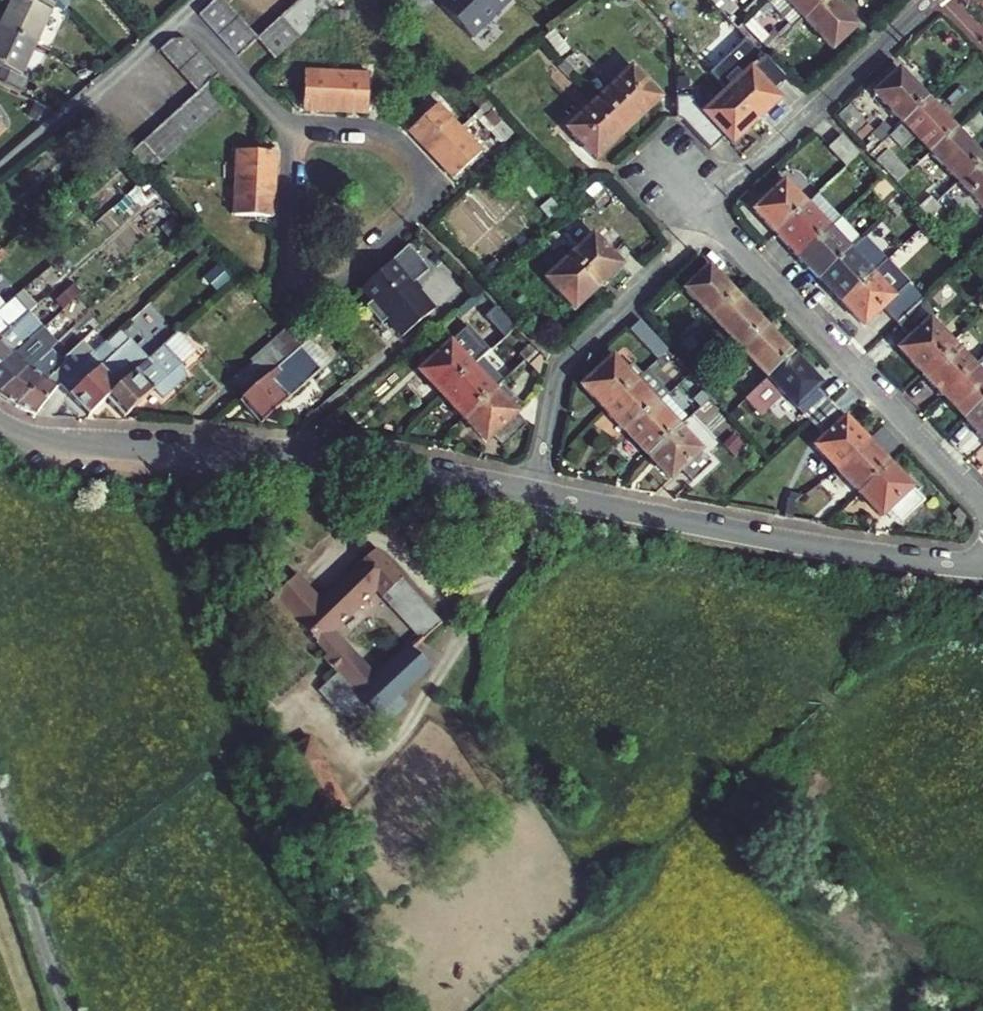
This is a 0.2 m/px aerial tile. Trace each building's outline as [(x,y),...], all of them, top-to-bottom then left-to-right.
[(0,25),(0,28),(34,43),(55,0),(12,0),(0,25)] [(224,0),(215,0),(200,14),(209,24),(229,6),(224,0)] [(305,0),(299,0),(291,7),(310,27),(321,17),(305,0)] [(326,0),(305,0),(321,17),(332,7),(326,0)] [(439,4),(471,38),(510,0),(443,0),(439,4)] [(731,0),(711,0),(728,18),(738,8),(734,3),(731,0)] [(768,0),(759,9),(764,14),(773,5),(768,0)] [(773,5),(790,24),(795,29),(805,20),(826,0),(768,0),(773,5)] [(834,0),(826,0),(805,20),(833,50),(859,26),(834,0)] [(239,17),(229,6),(209,24),(219,35),(239,17)] [(310,27),(291,7),(280,17),(298,38),(310,27)] [(340,21),(340,10),(332,9),(332,21),(340,21)] [(764,14),(759,9),(750,17),(755,22),(764,14)] [(340,10),(340,21),(348,21),(349,10),(340,10)] [(248,27),(239,17),(219,35),(228,45),(248,27)] [(298,38),(280,17),(269,27),(287,48),(298,38)] [(755,22),(750,17),(743,24),(765,48),(767,46),(772,41),(755,22)] [(790,24),(778,35),(783,41),(795,29),(790,24)] [(258,38),(248,27),(228,45),(238,57),(258,39),(258,38)] [(287,48),(269,27),(258,38),(258,39),(276,58),(287,48)] [(0,28),(0,86),(18,95),(26,78),(19,74),(34,43),(0,28)] [(767,46),(772,51),(783,41),(778,35),(772,41),(767,46)] [(160,50),(170,60),(189,42),(186,38),(172,39),(160,50)] [(747,39),(711,73),(727,90),(756,121),(780,99),(773,91),(785,80),(747,39)] [(789,46),(783,41),(772,51),(777,56),(789,46)] [(170,60),(179,71),(199,53),(189,42),(170,60)] [(179,71),(188,81),(208,63),(199,53),(179,71)] [(580,67),(570,56),(564,61),(575,72),(580,67)] [(575,72),(564,61),(559,67),(569,78),(575,72)] [(188,81),(198,92),(210,80),(211,81),(219,75),(208,63),(188,81)] [(661,98),(632,67),(599,98),(629,129),(661,98)] [(928,99),(900,69),(875,93),(903,123),(928,99)] [(335,111),(337,72),(305,70),(303,109),(335,111)] [(335,111),(368,112),(370,73),(337,72),(335,111)] [(198,92),(216,112),(229,101),(211,81),(210,80),(198,92)] [(756,121),(727,90),(704,111),(689,96),(676,96),(676,118),(683,121),(710,150),(725,136),(732,144),(756,121)] [(198,92),(187,102),(205,122),(216,112),(198,92)] [(474,102),(480,108),(488,101),(482,95),(474,102)] [(629,129),(599,98),(566,129),(596,160),(629,129)] [(956,128),(928,99),(903,123),(894,131),(889,136),(902,150),(916,137),(930,152),(956,128)] [(488,101),(480,108),(486,114),(494,107),(488,101)] [(187,102),(176,112),(194,132),(205,122),(187,102)] [(432,154),(460,127),(438,103),(410,130),(432,154)] [(867,124),(850,104),(838,115),(855,135),(867,124)] [(176,112),(164,122),(183,142),(194,132),(176,112)] [(164,122),(153,132),(171,152),(183,142),(164,122)] [(894,131),(885,122),(872,134),(876,138),(865,148),(870,154),(881,143),(889,136),(894,131)] [(432,154),(454,177),(483,150),(460,127),(432,154)] [(956,128),(930,152),(958,181),(982,158),(982,157),(956,128)] [(153,132),(142,142),(160,163),(171,152),(153,132)] [(860,154),(842,135),(829,147),(847,166),(849,164),(860,154)] [(142,142),(131,152),(149,173),(160,163),(142,142)] [(908,171),(881,143),(870,154),(896,181),(908,171)] [(275,184),(276,151),(237,150),(236,182),(275,184)] [(865,159),(860,154),(849,164),(854,170),(858,166),(865,159)] [(958,181),(973,197),(982,208),(982,158),(958,181)] [(882,177),(865,159),(858,166),(875,184),(882,177)] [(162,167),(161,175),(172,176),(173,168),(162,167)] [(171,184),(172,176),(161,175),(160,183),(171,184)] [(893,190),(882,177),(875,184),(871,187),(882,200),(893,190)] [(807,204),(784,180),(753,210),(776,234),(807,204)] [(973,197),(958,181),(951,188),(965,204),(973,197)] [(275,184),(236,182),(235,215),(274,216),(275,184)] [(903,200),(898,195),(887,205),(892,211),(903,200)] [(937,201),(931,196),(920,207),(925,212),(937,201)] [(909,205),(903,200),(892,211),(898,216),(909,205)] [(942,207),(937,201),(925,212),(930,218),(942,207)] [(829,227),(807,204),(776,234),(797,256),(829,227)] [(898,216),(892,211),(884,218),(889,224),(898,216)] [(930,228),(925,223),(914,233),(920,239),(930,228)] [(850,250),(829,227),(797,256),(819,279),(850,250)] [(567,241),(556,231),(551,236),(561,247),(567,241)] [(570,255),(599,287),(623,265),(594,233),(570,255)] [(561,247),(551,236),(545,241),(556,252),(561,247)] [(885,260),(863,237),(850,250),(819,279),(841,302),(885,260)] [(410,246),(363,289),(373,302),(367,307),(382,325),(388,320),(403,337),(435,311),(414,285),(430,271),(410,246)] [(599,287),(570,255),(546,278),(575,309),(599,287)] [(921,299),(885,260),(841,302),(863,326),(882,308),(896,323),(921,299)] [(738,296),(710,266),(685,290),(713,319),(738,296)] [(36,306),(20,289),(13,296),(28,313),(36,306)] [(13,296),(3,305),(0,308),(0,336),(28,313),(13,296)] [(766,325),(738,296),(713,319),(741,348),(766,325)] [(953,343),(929,319),(935,313),(921,299),(896,323),(910,337),(898,348),(921,373),(953,343)] [(28,313),(0,336),(0,364),(42,329),(28,313)] [(668,349),(641,319),(630,329),(657,359),(666,350),(668,349)] [(503,336),(514,326),(509,321),(497,331),(503,336)] [(793,354),(766,325),(741,348),(768,378),(793,354)] [(467,326),(418,372),(440,396),(472,366),(482,357),(489,350),(467,326)] [(42,329),(0,364),(0,392),(28,368),(49,349),(52,347),(56,344),(42,329)] [(299,346),(284,329),(250,362),(252,365),(231,383),(243,397),(297,348),(299,346)] [(72,332),(52,351),(49,349),(28,368),(0,392),(0,396),(14,406),(46,380),(52,373),(53,374),(64,361),(62,359),(81,341),(72,332)] [(127,341),(119,332),(106,345),(107,346),(114,354),(127,341)] [(693,338),(688,332),(677,343),(682,348),(693,338)] [(193,352),(176,333),(147,359),(105,400),(122,418),(153,388),(162,398),(185,376),(179,365),(193,352)] [(698,343),(693,338),(682,348),(687,354),(698,343)] [(328,362),(307,339),(299,346),(297,348),(318,371),(328,362)] [(147,359),(129,340),(127,341),(114,354),(107,346),(106,345),(103,342),(91,353),(61,380),(58,384),(82,410),(87,416),(105,400),(147,359)] [(91,353),(81,341),(62,359),(64,361),(53,374),(52,373),(46,380),(14,406),(15,406),(34,415),(58,384),(61,380),(91,353)] [(974,366),(953,343),(921,373),(943,396),(974,366)] [(519,354),(524,360),(535,349),(530,344),(519,354)] [(318,371),(297,348),(243,397),(238,401),(259,425),(318,371)] [(541,357),(535,349),(524,360),(529,365),(536,375),(537,374),(541,357)] [(655,361),(659,366),(660,366),(671,356),(666,350),(657,359),(655,361)] [(822,384),(793,354),(768,378),(744,400),(761,416),(783,394),(810,421),(830,403),(817,388),(822,384)] [(642,373),(632,363),(626,369),(613,355),(582,385),(604,409),(635,379),(642,373)] [(482,357),(472,366),(440,396),(462,419),(493,389),(500,382),(503,379),(482,357)] [(943,396),(965,419),(982,402),(982,358),(974,366),(943,396)] [(651,374),(659,366),(655,361),(647,369),(651,374)] [(668,393),(651,374),(647,369),(642,373),(635,379),(604,409),(626,433),(658,403),(668,394),(668,393)] [(522,404),(500,382),(493,389),(514,411),(522,404)] [(514,411),(493,389),(462,419),(484,442),(491,436),(501,447),(525,424),(514,411)] [(668,394),(658,403),(626,433),(648,456),(680,426),(689,417),(668,394)] [(965,419),(982,438),(982,402),(965,419)] [(867,441),(830,403),(810,421),(824,436),(814,446),(836,470),(867,441)] [(712,462),(680,426),(648,456),(670,479),(681,469),(692,481),(712,462)] [(889,464),(867,441),(836,470),(858,493),(889,464)] [(913,489),(904,479),(889,464),(858,493),(880,517),(889,509),(901,522),(924,500),(916,492),(913,489)] [(920,488),(908,475),(904,479),(913,489),(916,492),(920,488)] [(795,501),(788,500),(785,515),(792,516),(795,501)] [(800,517),(803,503),(795,501),(792,516),(800,517)] [(845,516),(840,511),(834,518),(839,523),(845,516)] [(396,686),(425,661),(405,637),(365,671),(326,625),(374,584),(421,637),(439,619),(374,550),(314,601),(291,576),(271,592),(252,570),(240,580),(250,592),(257,586),(266,596),(260,602),(284,630),(297,619),(322,649),(320,650),(339,673),(325,685),(354,719),(368,719),(374,726),(407,698),(396,686)] [(323,742),(284,761),(307,809),(346,790),(323,742)] [(444,742),(368,811),(375,819),(399,846),(406,854),(483,784),(444,742)] [(316,813),(308,817),(314,829),(322,826),(316,813)]
